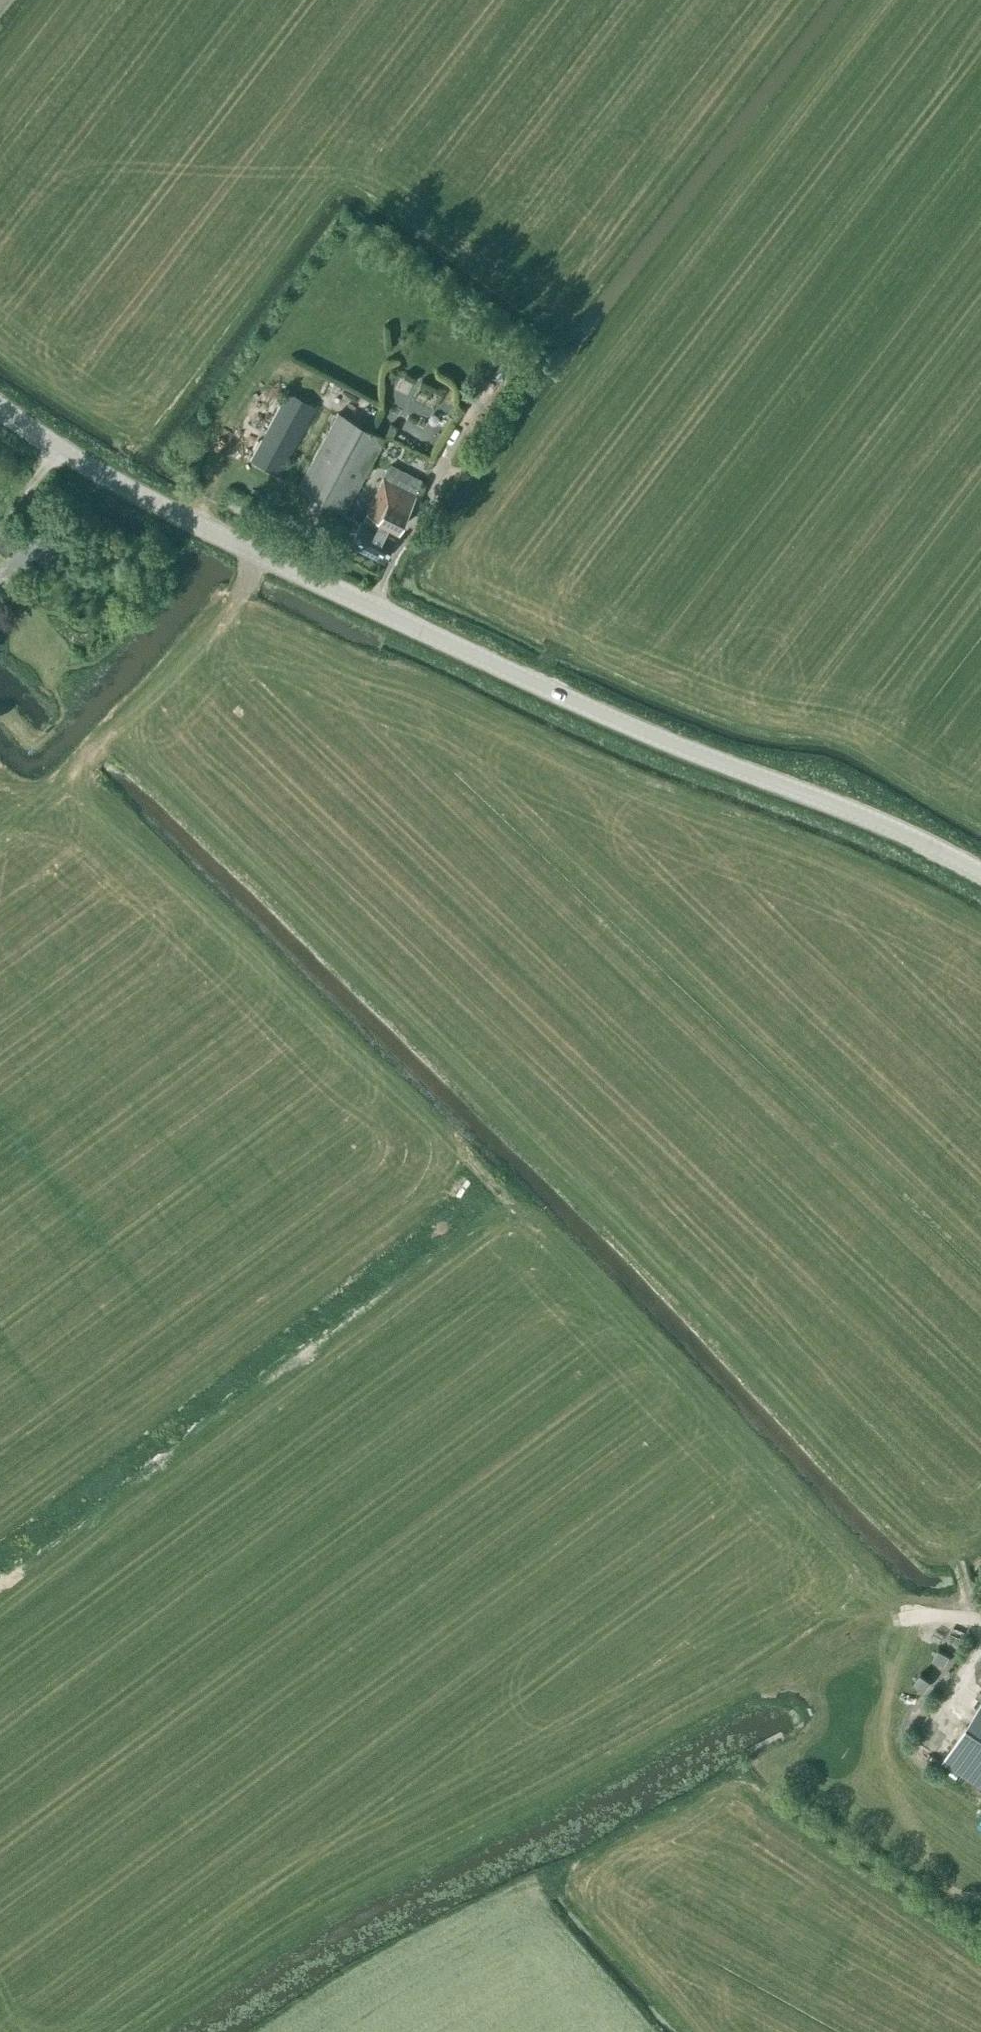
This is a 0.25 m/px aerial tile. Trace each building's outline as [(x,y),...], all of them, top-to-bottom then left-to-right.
[(424,428),(443,390),(397,368),(379,407),(424,428)] [(279,476),(317,406),(288,390),(250,460),(279,476)] [(344,511),(355,492),(384,438),(338,413),(298,487),(344,511)] [(422,480),(391,464),(383,479),(351,544),(383,560),(394,538),(384,533),(388,525),(398,530),(416,495),(415,495),(422,480)] [(943,1761),(980,1786),(980,1702),(943,1761)]
